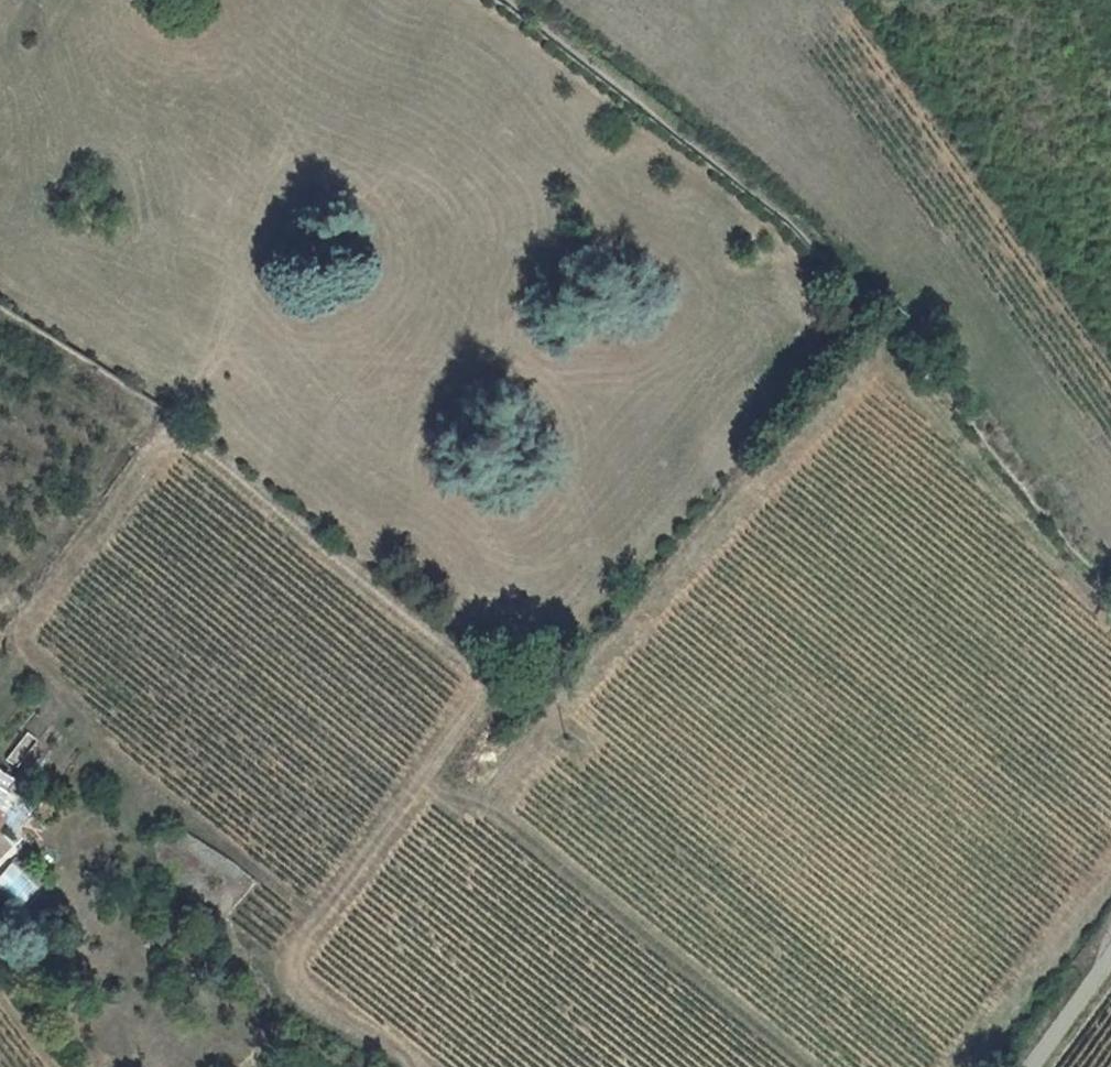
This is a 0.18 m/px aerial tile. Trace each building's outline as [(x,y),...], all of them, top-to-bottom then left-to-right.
[(13,802),(3,794),(14,778),(0,769),(0,824),(13,802)] [(23,850),(0,831),(0,866),(23,850)]
